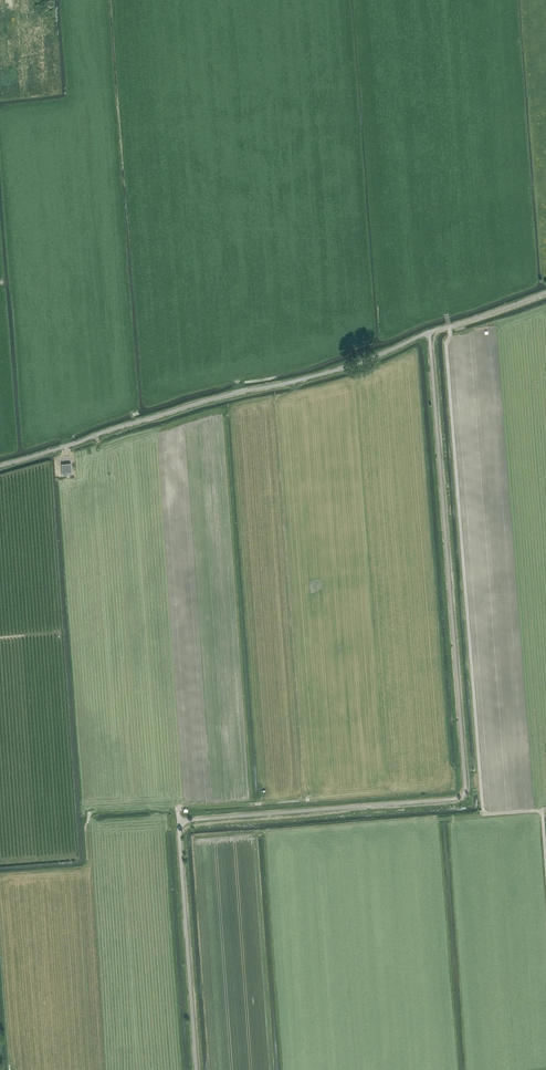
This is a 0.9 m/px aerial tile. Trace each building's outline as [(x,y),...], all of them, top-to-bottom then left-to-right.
[(63,475),(72,474),(71,463),(62,464),(63,475)]
